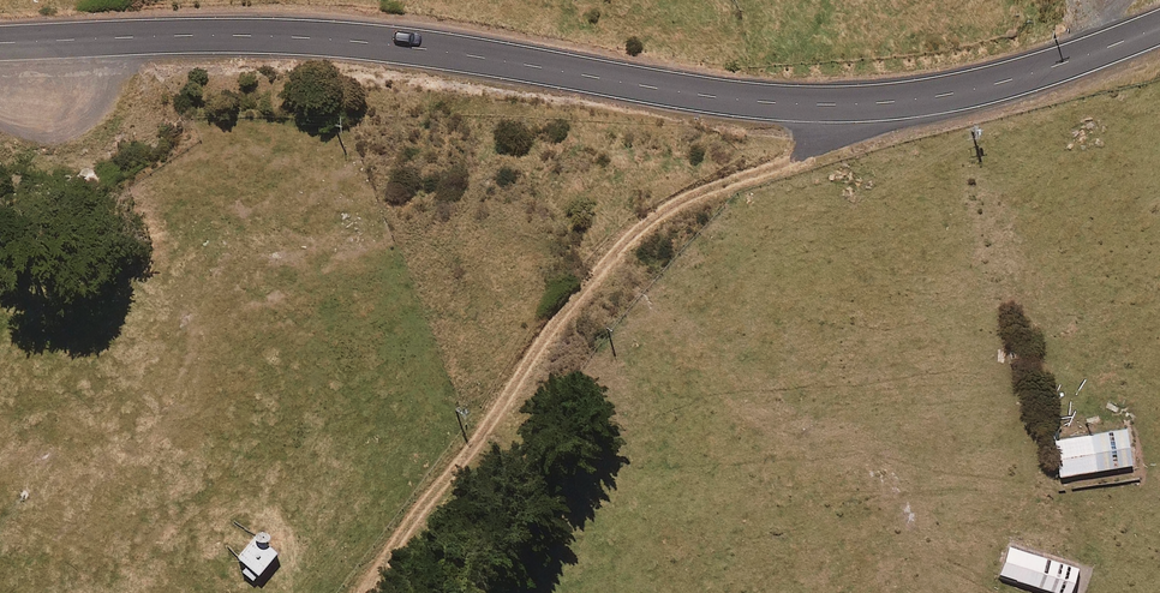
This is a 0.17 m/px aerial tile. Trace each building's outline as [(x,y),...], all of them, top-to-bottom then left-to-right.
[(1132,465),(1126,428),(1055,440),(1061,476),(1132,465)] [(278,553),(258,536),(237,561),(257,578),(278,553)] [(1009,548),(1000,576),(1055,592),(1070,592),(1077,569),(1009,548)]
